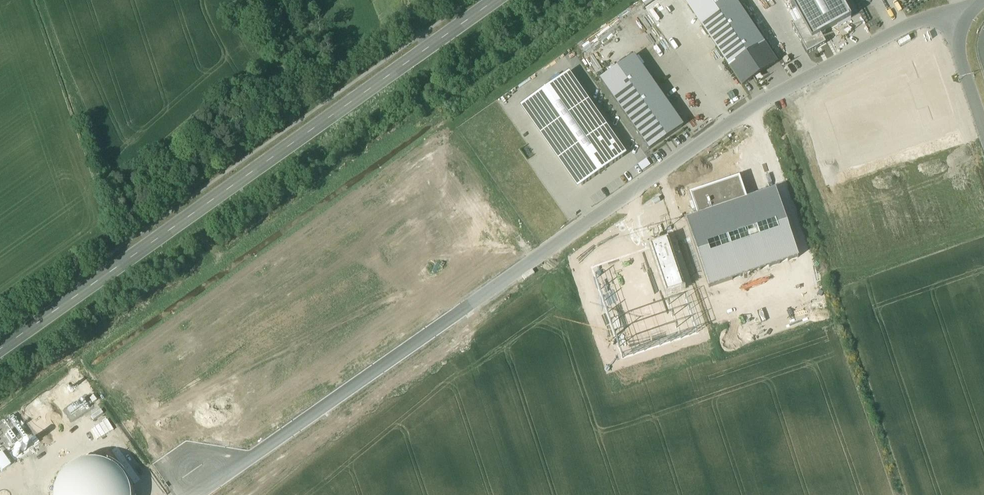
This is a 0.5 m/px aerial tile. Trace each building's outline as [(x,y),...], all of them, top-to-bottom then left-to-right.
[(669,0),(641,0),(640,0),(650,13),(669,0)] [(742,87),(778,62),(735,0),(682,0),(742,87)] [(812,38),(850,18),(841,0),(791,0),(812,38)] [(601,80),(651,149),(682,126),(632,57),(601,80)] [(521,106),(579,190),(630,155),(571,71),(521,106)]
